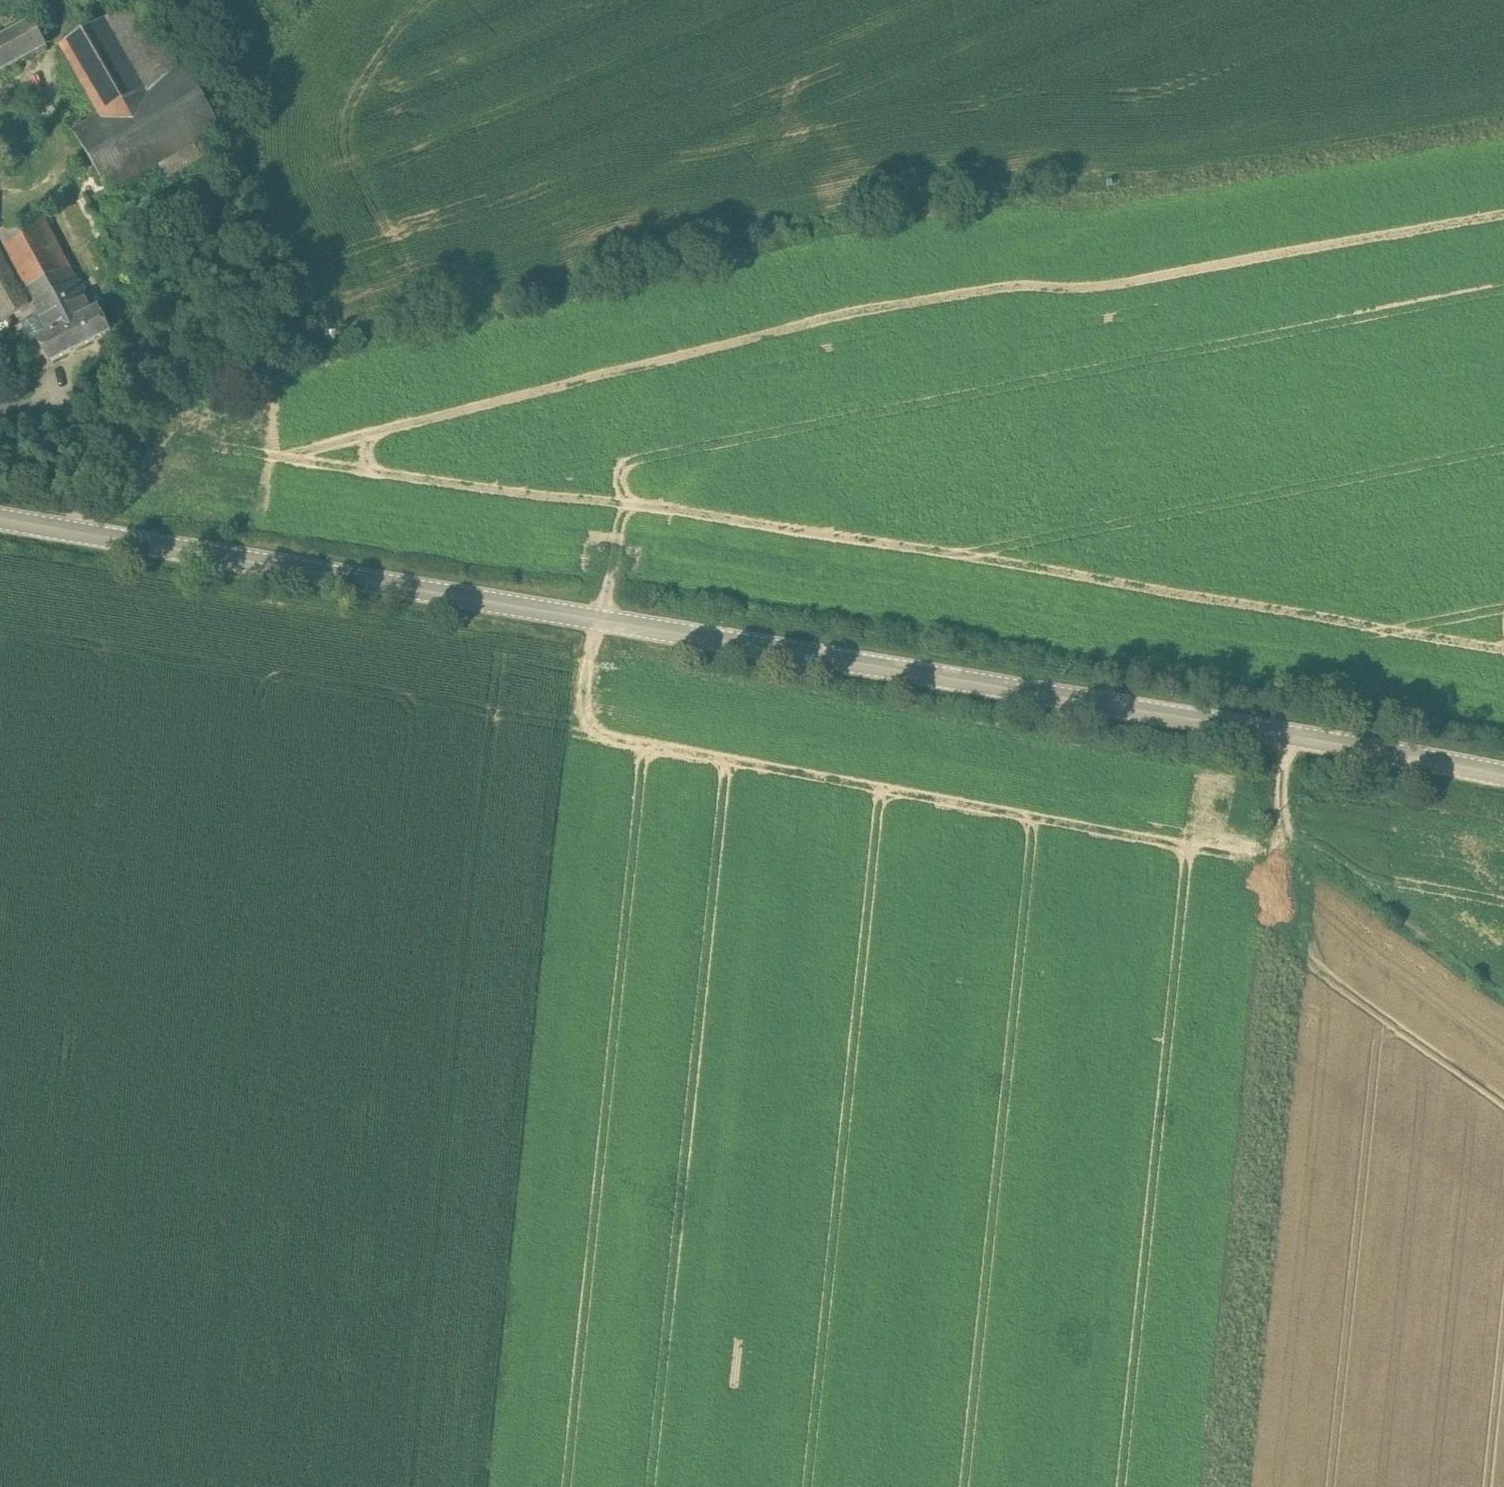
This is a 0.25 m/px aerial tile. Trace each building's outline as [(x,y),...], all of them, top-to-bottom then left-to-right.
[(146,83),(186,60),(153,0),(125,0),(106,11),(146,83)] [(146,83),(106,11),(59,37),(100,109),(146,83)] [(47,39),(33,12),(0,30),(0,64),(47,39)] [(215,111),(186,60),(146,83),(100,109),(73,124),(106,182),(157,154),(191,134),(231,112),(227,104),(215,111)] [(200,149),(191,134),(157,154),(165,169),(200,149)] [(41,205),(0,225),(0,242),(41,328),(89,306),(41,205)] [(0,253),(0,313),(1,315),(26,303),(0,253)] [(41,328),(34,332),(47,358),(101,332),(111,328),(98,302),(41,328)]
